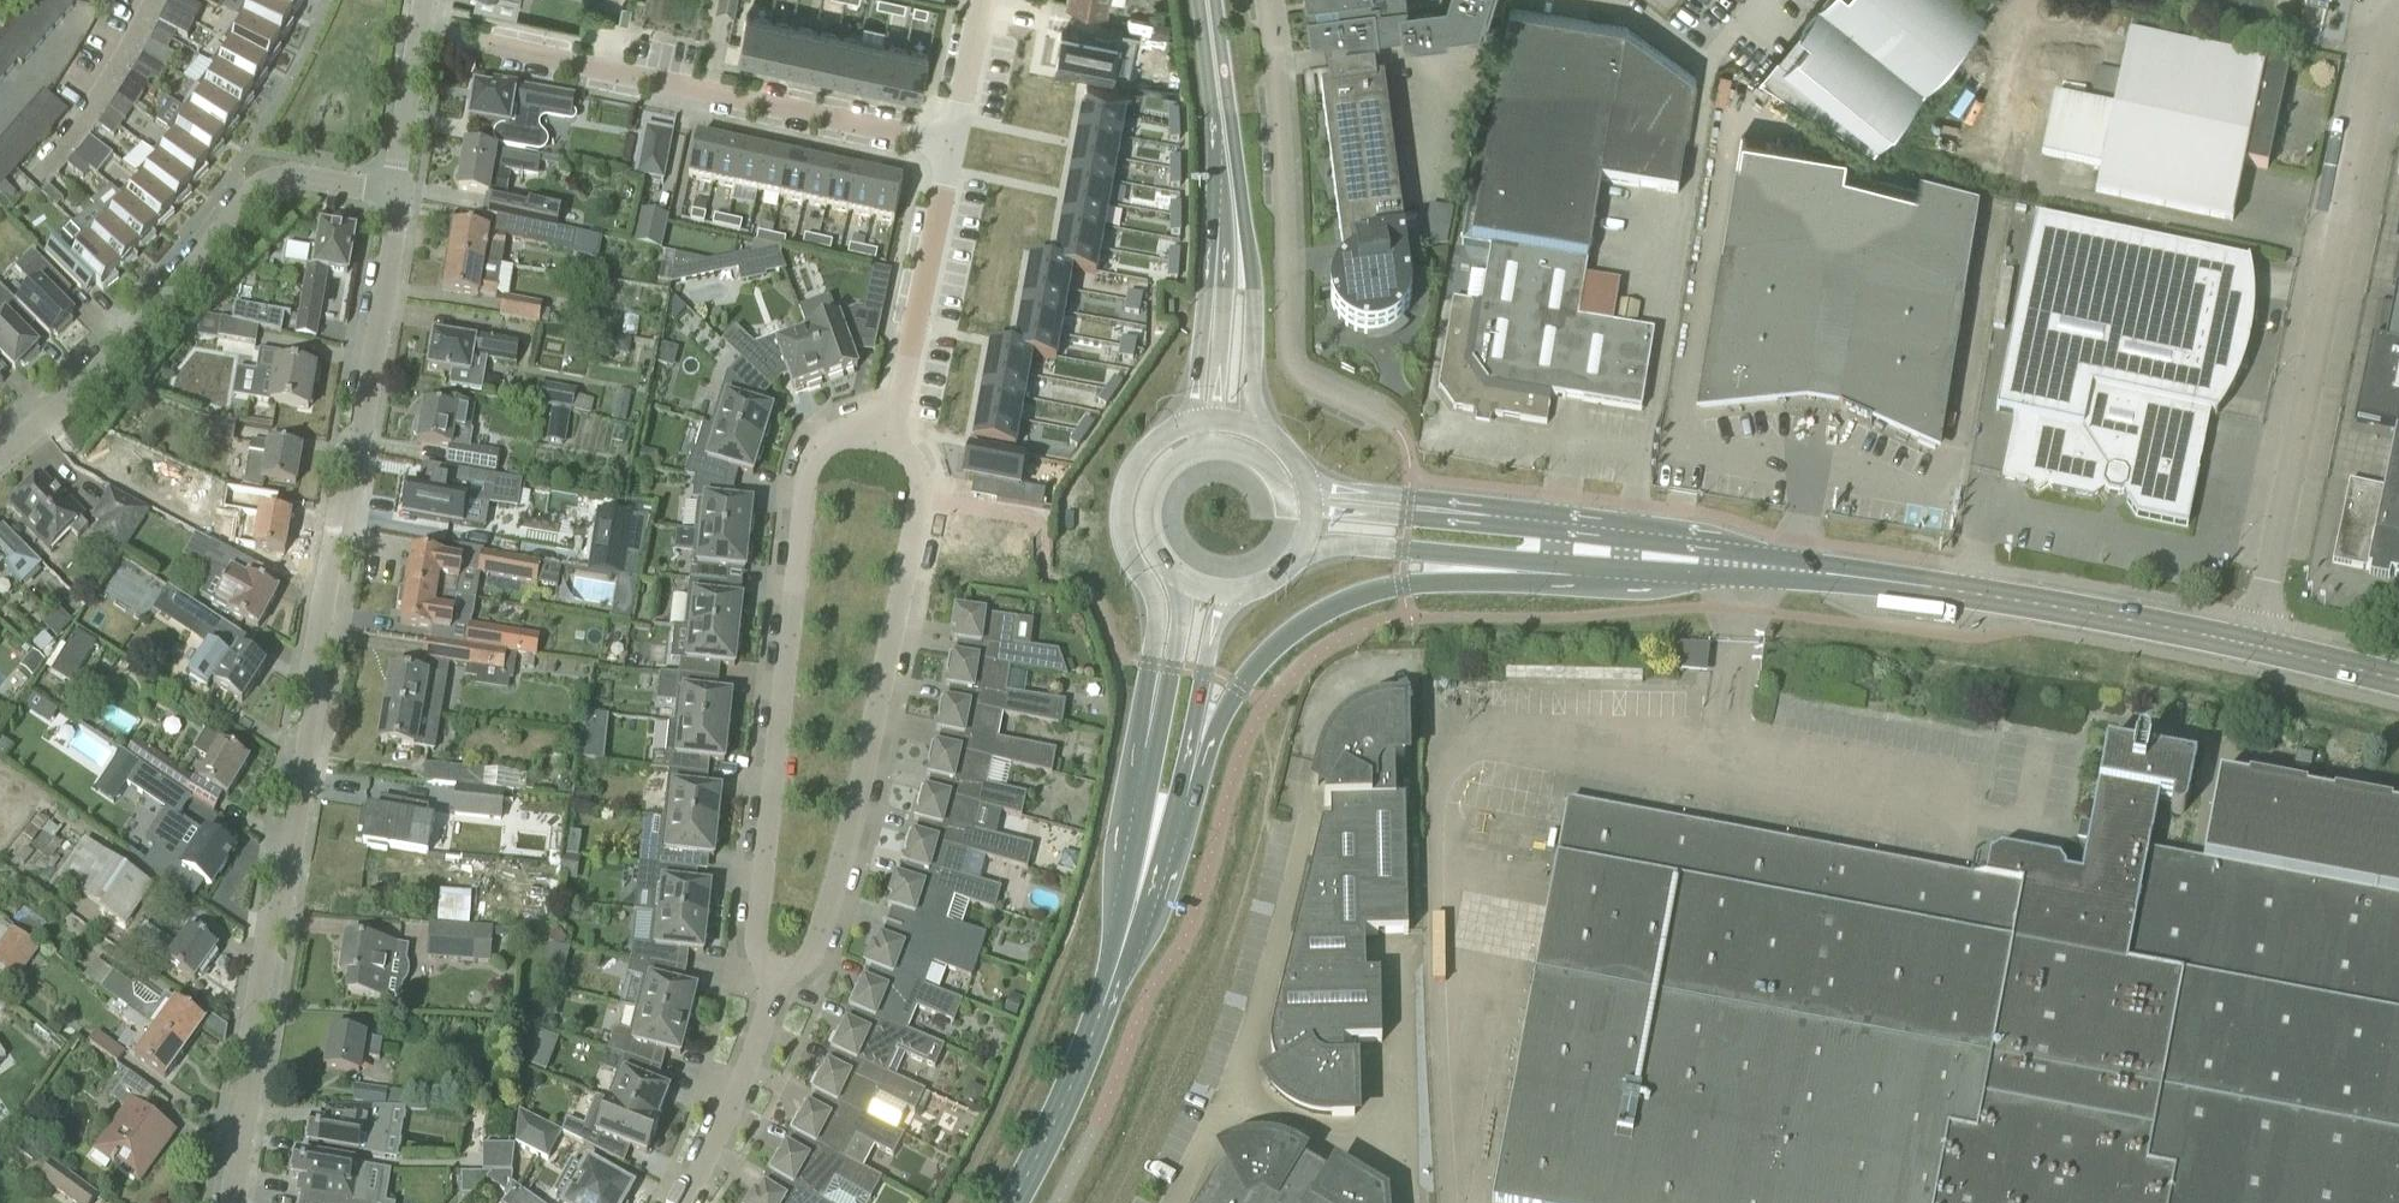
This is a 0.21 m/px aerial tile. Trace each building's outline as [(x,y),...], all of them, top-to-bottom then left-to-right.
[(45,0),(37,0),(31,8),(54,29),(64,17),(45,0)] [(70,0),(45,0),(64,17),(75,6),(70,0)] [(292,14),(292,13),(263,0),(246,0),(236,16),(234,15),(234,17),(238,19),(239,18),(280,39),(282,40),(293,24),(288,21),(292,14)] [(292,13),(292,14),(294,15),(303,0),(263,0),(292,13)] [(737,0),(717,0),(715,10),(734,14),(737,0)] [(892,0),(878,0),(877,5),(883,7),(891,8),(892,0)] [(906,2),(898,0),(892,0),(891,8),(897,10),(904,11),(906,2)] [(1110,0),(1068,0),(1067,4),(1107,12),(1110,0)] [(1492,0),(1407,0),(1407,1),(1403,1),(1403,0),(1386,0),(1386,3),(1380,4),(1380,0),(1305,0),(1308,16),(1310,15),(1315,48),(1377,40),(1376,35),(1411,31),(1412,35),(1484,26),(1492,0)] [(1819,4),(1818,5),(1818,6),(1800,28),(1809,36),(1787,64),(1777,56),(1762,75),(1762,74),(1759,79),(1873,152),(1985,14),(1968,0),(1823,0),(1819,4)] [(915,4),(913,13),(927,16),(929,6),(915,4)] [(623,5),(619,22),(629,24),(632,7),(623,5)] [(54,29),(31,8),(21,19),(44,40),(54,29)] [(1585,277),(1601,180),(1678,193),(1696,78),(1626,27),(1510,8),(1478,197),(1469,196),(1461,244),(1490,248),(1481,304),(1452,299),(1452,302),(1453,302),(1450,325),(1448,324),(1444,348),(1446,348),(1443,365),(1441,365),(1439,378),(1441,379),(1440,385),(1438,384),(1438,386),(1439,388),(1440,387),(1454,406),(1452,407),(1454,409),(1456,409),(1456,407),(1462,408),(1462,410),(1476,413),(1475,423),(1489,425),(1491,415),(1502,417),(1503,415),(1520,417),(1519,419),(1546,424),(1551,395),(1640,410),(1654,332),(1612,325),(1616,301),(1619,282),(1585,277)] [(761,61),(770,20),(746,14),(740,44),(737,56),(761,61)] [(276,46),(279,39),(280,39),(239,18),(238,19),(224,39),(222,39),(222,40),(226,43),(227,42),(267,64),(269,65),(281,49),(276,46)] [(44,40),(21,19),(11,31),(34,51),(44,40)] [(784,66),(793,24),(770,20),(761,61),(774,64),(784,66)] [(1062,32),(1055,63),(1089,70),(1089,73),(1111,78),(1118,44),(1132,47),(1135,33),(1079,21),(1076,35),(1062,32)] [(171,41),(176,32),(158,23),(154,32),(171,41)] [(806,71),(815,29),(808,28),(793,24),(784,66),(806,71)] [(1472,28),(1473,40),(1486,39),(1484,27),(1472,28)] [(829,76),(838,34),(819,30),(815,29),(806,71),(829,76)] [(11,31),(0,43),(0,45),(17,62),(22,66),(34,51),(11,31)] [(167,51),(171,41),(154,32),(149,41),(167,51)] [(2266,61),(2243,56),(2129,32),(2112,112),(2053,99),(2042,156),(2100,168),(2095,192),(2232,220),(2244,164),(2267,169),(2288,70),(2265,65),(2266,61)] [(851,81),(860,39),(852,37),(838,34),(829,76),(851,81)] [(874,86),(883,44),(874,42),(860,39),(851,81),(874,86)] [(263,71),(267,64),(227,42),(226,43),(211,63),(210,62),(209,63),(213,66),(214,65),(253,88),(253,89),(255,90),(267,74),(263,71)] [(896,90),(905,49),(895,47),(883,44),(874,86),(896,90)] [(0,45),(0,71),(5,75),(17,62),(0,45)] [(920,52),(905,49),(896,90),(920,96),(929,54),(920,52)] [(250,95),(253,89),(253,88),(214,65),(213,66),(197,86),(196,85),(195,86),(200,89),(200,88),(239,112),(239,113),(241,114),(254,99),(250,95)] [(152,76),(135,66),(129,75),(147,85),(152,76)] [(1327,77),(1308,79),(1310,96),(1321,94),(1342,253),(1343,263),(1342,265),(1340,266),(1339,268),(1338,269),(1337,271),(1336,273),(1335,275),(1334,274),(1333,274),(1332,274),(1332,275),(1331,275),(1330,275),(1330,276),(1329,276),(1329,277),(1328,278),(1328,279),(1328,280),(1329,280),(1329,281),(1329,282),(1330,283),(1331,283),(1331,285),(1330,288),(1330,290),(1330,292),(1330,294),(1330,296),(1330,298),(1331,300),(1331,302),(1332,304),(1332,306),(1333,308),(1334,309),(1334,311),(1335,313),(1336,315),(1337,316),(1339,318),(1340,319),(1341,321),(1343,322),(1344,324),(1345,325),(1347,326),(1349,327),(1350,328),(1352,329),(1354,330),(1356,331),(1357,332),(1359,332),(1361,333),(1363,333),(1365,334),(1367,334),(1369,334),(1371,334),(1373,334),(1375,334),(1377,334),(1379,334),(1381,333),(1383,333),(1385,332),(1387,331),(1388,330),(1390,329),(1392,328),(1394,327),(1395,326),(1397,325),(1398,324),(1400,322),(1401,321),(1402,319),(1403,317),(1405,316),(1406,314),(1407,312),(1408,310),(1408,308),(1409,306),(1410,304),(1410,302),(1410,300),(1411,298),(1411,295),(1411,293),(1411,291),(1411,289),(1410,287),(1405,245),(1400,246),(1399,239),(1404,238),(1383,81),(1375,82),(1374,69),(1327,75),(1327,77)] [(147,85),(129,75),(124,84),(141,94),(147,85)] [(1087,82),(1083,105),(1125,112),(1130,89),(1087,82)] [(526,150),(532,111),(570,118),(573,97),(495,84),(494,91),(475,88),(470,120),(507,127),(503,146),(526,150)] [(235,119),(239,113),(239,112),(200,88),(200,89),(183,108),(182,107),(181,109),(186,112),(186,111),(224,136),(226,138),(239,123),(235,119)] [(44,91),(33,104),(56,124),(68,112),(44,91)] [(56,124),(33,104),(21,116),(45,137),(56,124)] [(1083,105),(1079,128),(1121,136),(1125,112),(1083,105)] [(125,119),(109,108),(103,116),(119,128),(125,119)] [(1177,110),(1168,111),(1168,125),(1178,125),(1177,110)] [(186,111),(186,112),(166,131),(171,134),(171,133),(209,159),(208,160),(210,161),(224,146),(220,143),(224,136),(186,111)] [(45,137),(21,116),(10,129),(34,150),(45,137)] [(119,128),(103,116),(97,125),(113,137),(119,128)] [(1178,125),(1168,125),(1169,140),(1179,139),(1178,125)] [(1079,128),(1074,151),(1117,159),(1121,136),(1079,128)] [(10,129),(0,141),(0,144),(22,163),(34,150),(10,129)] [(171,133),(171,134),(153,152),(152,151),(151,152),(155,155),(156,155),(192,182),(192,183),(194,184),(208,170),(204,166),(208,160),(209,159),(171,133)] [(112,155),(89,138),(87,137),(79,148),(73,156),(89,169),(96,174),(112,155)] [(712,183),(721,142),(697,137),(688,178),(700,181),(712,183)] [(1741,139),(1721,260),(1698,400),(1699,400),(1700,406),(1804,395),(1805,389),(1811,390),(1815,395),(1832,398),(1837,394),(1842,395),(1841,401),(1937,444),(1939,439),(1940,439),(1978,208),(1843,172),(1845,155),(1741,139)] [(735,188),(743,147),(721,142),(712,183),(727,187),(735,188)] [(0,144),(0,166),(11,176),(22,163),(0,144)] [(495,151),(489,150),(465,146),(458,190),(482,194),(488,195),(493,169),(536,177),(540,160),(495,151)] [(757,193),(766,152),(743,147),(735,188),(750,192),(757,193)] [(1074,151),(1070,174),(1113,182),(1117,159),(1074,151)] [(780,198),(788,157),(766,152),(757,193),(774,197),(780,198)] [(156,155),(155,155),(137,173),(136,172),(135,173),(139,177),(139,176),(175,204),(175,205),(177,206),(191,193),(188,189),(192,183),(192,182),(156,155)] [(89,169),(73,156),(66,164),(82,177),(89,169)] [(802,203),(811,162),(788,157),(780,198),(792,201),(802,203)] [(1177,157),(1169,157),(1170,172),(1179,172),(1179,157),(1177,157)] [(663,181),(667,163),(640,158),(636,176),(663,181)] [(825,208),(834,167),(811,162),(802,203),(816,206),(825,208)] [(0,166),(0,189),(11,176),(0,166)] [(847,213),(856,171),(834,167),(825,208),(835,210),(847,213)] [(870,218),(879,176),(856,171),(847,213),(859,215),(870,218)] [(1179,172),(1170,172),(1170,186),(1179,186),(1179,172)] [(1070,174),(1066,197),(1109,204),(1113,182),(1070,174)] [(139,176),(139,177),(120,194),(119,193),(118,194),(122,197),(123,197),(158,226),(157,227),(159,228),(174,215),(170,211),(175,205),(175,204),(139,176)] [(893,223),(902,182),(879,176),(870,218),(885,221),(893,223)] [(63,200),(48,186),(41,194),(56,207),(63,200)] [(0,194),(0,209),(5,214),(13,206),(0,194)] [(528,202),(494,195),(490,214),(557,229),(562,205),(528,198),(528,202)] [(123,197),(122,197),(103,214),(102,213),(101,214),(105,218),(105,217),(139,247),(139,248),(141,249),(156,236),(152,232),(157,227),(158,226),(123,197)] [(1066,197),(1062,219),(1104,227),(1109,204),(1066,197)] [(1179,204),(1170,204),(1170,218),(1179,218),(1179,204)] [(640,210),(633,242),(660,248),(668,216),(640,210)] [(703,223),(705,214),(701,213),(692,211),(690,220),(703,223)] [(506,238),(571,252),(575,233),(557,229),(490,214),(490,216),(497,217),(495,231),(452,224),(447,257),(483,263),(501,265),(506,238)] [(726,228),(728,219),(724,218),(714,216),(712,225),(726,228)] [(105,217),(105,218),(85,233),(84,233),(83,234),(87,237),(120,268),(120,269),(122,270),(137,258),(134,253),(139,248),(139,247),(105,217)] [(1179,218),(1170,218),(1170,232),(1180,232),(1179,218)] [(740,231),(742,222),(736,221),(728,219),(726,228),(740,231)] [(1062,219),(1058,242),(1100,249),(1104,227),(1062,219)] [(2001,388),(1996,411),(2015,416),(2001,479),(2012,481),(2033,485),(2037,491),(2049,484),(2052,489),(2092,497),(2105,489),(2107,492),(2119,495),(2122,492),(2126,499),(2125,499),(2136,516),(2187,527),(2198,473),(2197,473),(2210,414),(2210,412),(2215,386),(2231,389),(2230,389),(2232,390),(2240,370),(2247,348),(2248,344),(2249,338),(2252,308),(2252,293),(2251,293),(2251,294),(2235,291),(2240,266),(2241,264),(2241,263),(2223,259),(2036,219),(2001,388)] [(318,318),(327,270),(346,273),(354,232),(350,231),(348,228),(340,226),(337,229),(322,226),(318,250),(310,248),(298,315),(318,318)] [(769,245),(771,236),(767,235),(758,233),(756,242),(769,245)] [(783,248),(785,239),(784,238),(771,236),(769,245),(781,248),(783,248)] [(816,248),(818,239),(814,238),(804,236),(802,245),(816,248)] [(120,268),(87,237),(66,253),(55,242),(44,253),(85,294),(95,284),(102,291),(118,278),(115,274),(120,269),(120,268)] [(830,251),(832,242),(826,240),(818,239),(816,248),(830,251)] [(751,253),(736,256),(739,270),(762,266),(764,274),(785,270),(779,256),(781,248),(769,245),(756,242),(754,242),(751,253)] [(1054,264),(1053,266),(1073,269),(1072,270),(1096,275),(1100,249),(1058,242),(1054,264)] [(861,258),(863,248),(857,247),(849,245),(847,255),(861,258)] [(661,250),(661,249),(647,246),(645,261),(663,264),(660,279),(670,280),(673,265),(675,255),(675,253),(661,250)] [(875,261),(877,251),(872,250),(863,248),(861,258),(875,261)] [(1169,249),(1168,264),(1178,264),(1179,250),(1169,249)] [(66,285),(49,268),(32,251),(15,268),(34,288),(18,304),(18,305),(31,318),(30,318),(50,338),(53,334),(57,337),(72,322),(69,318),(73,315),(55,297),(66,285)] [(707,262),(675,255),(673,265),(670,280),(670,284),(719,274),(716,260),(707,262)] [(496,297),(501,265),(483,263),(447,257),(441,291),(478,297),(478,294),(496,297)] [(1030,260),(1026,283),(1069,291),(1072,270),(1073,269),(1053,266),(1054,264),(1030,260)] [(1168,264),(1167,278),(1177,279),(1178,264),(1168,264)] [(872,268),(870,276),(889,280),(891,272),(872,268)] [(1026,283),(1022,305),(1064,313),(1069,291),(1026,283)] [(30,318),(31,318),(18,305),(18,304),(0,286),(0,355),(14,370),(20,364),(24,368),(39,352),(36,349),(38,347),(19,329),(30,318)] [(2332,562),(2370,570),(2368,578),(2388,582),(2389,574),(2398,576),(2398,291),(2395,290),(2384,340),(2371,338),(2354,423),(2366,426),(2395,431),(2383,488),(2349,481),(2332,562)] [(1128,292),(1126,302),(1140,304),(1142,295),(1128,292)] [(685,307),(670,293),(667,316),(672,321),(685,307)] [(541,309),(542,304),(503,297),(499,317),(540,324),(541,320),(548,322),(550,310),(541,309)] [(1126,302),(1124,311),(1138,314),(1140,304),(1126,302)] [(235,304),(232,321),(258,327),(281,333),(284,313),(235,304)] [(1022,305),(1018,328),(1060,336),(1064,313),(1022,305)] [(803,327),(823,378),(824,381),(857,369),(847,343),(853,341),(876,343),(883,310),(857,307),(803,327)] [(258,327),(232,321),(220,318),(198,315),(196,334),(217,338),(255,344),(258,327)] [(823,378),(803,327),(754,345),(735,327),(721,342),(740,360),(764,383),(777,370),(783,377),(788,375),(793,389),(806,384),(807,386),(821,381),(820,379),(823,378)] [(1014,350),(1013,351),(1032,355),(1032,356),(1056,360),(1060,336),(1018,328),(1014,350)] [(486,360),(515,365),(519,343),(454,332),(453,339),(434,336),(428,368),(452,372),(450,385),(481,390),(486,360)] [(1121,338),(1120,347),(1134,350),(1136,340),(1121,338)] [(989,348),(986,369),(1028,377),(1032,356),(1032,355),(1013,351),(1014,350),(990,345),(989,348)] [(1120,347),(1118,357),(1132,359),(1134,350),(1120,347)] [(300,357),(276,353),(259,350),(251,399),(270,402),(270,403),(308,409),(314,369),(298,366),(300,357)] [(751,398),(764,383),(740,360),(726,374),(710,427),(762,443),(763,439),(766,439),(770,425),(768,424),(772,411),(749,404),(751,398)] [(986,369),(981,393),(1024,401),(1028,377),(986,369)] [(1114,377),(1106,389),(1113,394),(1122,383),(1114,377)] [(573,409),(576,393),(538,386),(535,403),(573,409)] [(1106,389),(1097,401),(1105,406),(1113,394),(1106,389)] [(981,393),(977,417),(1019,425),(1024,401),(981,393)] [(468,447),(471,430),(475,407),(441,401),(440,408),(422,405),(419,422),(415,422),(413,435),(417,436),(416,441),(450,447),(447,463),(495,471),(499,452),(468,447)] [(550,409),(549,420),(567,423),(569,412),(550,409)] [(977,417),(973,441),(1015,449),(1019,425),(977,417)] [(235,424),(195,418),(193,434),(232,440),(235,424)] [(1085,418),(1077,430),(1085,436),(1093,424),(1085,418)] [(761,447),(762,443),(710,427),(702,425),(695,450),(693,449),(685,476),(694,478),(724,484),(729,468),(752,475),(757,461),(759,462),(764,448),(761,447)] [(104,482),(133,448),(110,429),(82,464),(104,482)] [(1077,430),(1069,442),(1077,448),(1085,436),(1077,430)] [(301,448),(277,444),(268,443),(251,441),(249,457),(250,457),(245,485),(262,488),(264,480),(295,485),(301,448)] [(970,450),(964,479),(1000,486),(997,502),(1042,509),(1045,491),(1019,486),(1024,460),(970,450)] [(406,501),(403,516),(461,526),(466,499),(488,503),(516,508),(521,482),(427,466),(424,486),(409,483),(407,496),(405,495),(404,500),(406,501)] [(83,516),(69,503),(52,486),(50,488),(39,478),(10,506),(25,521),(23,523),(48,550),(69,530),(77,538),(88,527),(80,519),(83,516)] [(723,501),(724,484),(694,478),(692,499),(698,500),(694,532),(748,537),(749,533),(752,533),(753,519),(750,519),(752,504),(723,501)] [(256,508),(258,494),(232,490),(229,505),(240,507),(238,520),(257,522),(253,548),(284,553),(291,514),(256,508)] [(120,552),(146,512),(109,492),(94,519),(101,523),(94,534),(120,552)] [(521,521),(560,530),(565,507),(526,499),(521,521)] [(599,511),(590,572),(618,576),(621,576),(630,516),(599,511)] [(19,543),(2,526),(0,528),(0,573),(4,569),(20,586),(41,565),(19,543)] [(748,542),(748,537),(694,532),(689,579),(719,583),(721,568),(745,571),(746,556),(749,557),(751,542),(748,542)] [(277,591),(256,580),(251,577),(256,568),(257,568),(258,567),(212,542),(202,561),(229,576),(213,604),(236,617),(258,628),(277,591)] [(456,597),(460,570),(462,561),(443,558),(443,557),(435,556),(411,552),(405,588),(456,597)] [(561,566),(539,563),(482,553),(479,573),(557,586),(561,566)] [(618,576),(611,619),(630,622),(637,579),(621,576),(618,576)] [(689,579),(684,627),(738,633),(738,629),(741,629),(743,614),(740,614),(741,600),(718,597),(719,583),(689,579)] [(246,638),(167,587),(159,600),(208,646),(188,676),(207,688),(211,683),(241,703),(264,667),(233,647),(240,636),(245,639),(246,638)] [(450,631),(453,612),(456,597),(405,588),(400,624),(423,628),(431,629),(431,628),(450,631)] [(1014,645),(1017,619),(955,611),(953,631),(958,631),(957,640),(952,639),(951,641),(957,642),(954,657),(954,658),(1010,667),(1067,677),(1058,651),(1014,645)] [(501,629),(471,625),(468,646),(512,652),(515,633),(501,631),(501,629)] [(737,637),(738,633),(684,627),(684,628),(670,627),(667,659),(680,660),(678,675),(709,678),(710,664),(734,666),(736,652),(739,652),(740,638),(737,637)] [(51,674),(71,687),(96,647),(77,634),(51,674)] [(1672,643),(1671,662),(1683,663),(1682,672),(1698,673),(1701,646),(1672,643)] [(512,653),(512,652),(468,646),(467,646),(452,644),(450,662),(514,671),(517,654),(512,653)] [(1006,692),(1010,667),(954,658),(954,657),(949,656),(945,676),(950,677),(949,685),(944,684),(944,686),(949,687),(946,702),(946,703),(1002,713),(1002,714),(1062,726),(1065,702),(1006,692)] [(439,714),(445,676),(431,674),(432,668),(414,665),(412,674),(392,671),(386,706),(439,714)] [(707,693),(709,678),(678,675),(657,673),(654,702),(675,704),(673,723),(727,729),(728,724),(731,725),(732,710),(729,710),(731,695),(707,693)] [(32,694),(23,708),(36,717),(45,703),(32,694)] [(997,739),(1002,714),(1002,713),(946,703),(946,702),(941,701),(937,721),(942,722),(940,730),(935,729),(935,731),(940,732),(937,747),(937,748),(992,760),(992,761),(1051,774),(1056,750),(997,739)] [(433,751),(439,714),(386,706),(380,742),(433,751)] [(1391,706),(1383,707),(1378,708),(1370,710),(1364,712),(1357,716),(1355,717),(1350,720),(1346,724),(1341,728),(1338,732),(1334,736),(1333,738),(1331,741),(1330,743),(1327,748),(1325,753),(1323,759),(1317,786),(1321,779),(1334,786),(1323,805),(1324,805),(1330,805),(1330,824),(1322,825),(1272,1029),(1271,1034),(1270,1039),(1270,1044),(1270,1046),(1271,1051),(1272,1056),(1273,1061),(1275,1066),(1277,1070),(1278,1072),(1266,1080),(1267,1082),(1270,1086),(1274,1090),(1277,1094),(1281,1098),(1283,1100),(1287,1103),(1292,1106),(1299,1109),(1304,1111),(1309,1113),(1312,1114),(1317,1115),(1323,1116),(1328,1116),(1354,1115),(1353,1065),(1343,1065),(1343,1043),(1381,1042),(1380,975),(1365,976),(1364,935),(1408,934),(1405,802),(1395,802),(1394,756),(1404,756),(1403,706),(1391,706)] [(727,733),(727,729),(673,723),(673,724),(680,724),(676,756),(670,755),(668,770),(698,774),(699,759),(724,762),(725,748),(728,748),(730,733),(727,733)] [(584,734),(582,759),(604,761),(606,736),(584,734)] [(249,760),(228,748),(220,743),(219,745),(204,736),(196,750),(210,759),(198,780),(206,785),(227,797),(249,760)] [(0,741),(0,757),(3,759),(12,746),(1,739),(0,741)] [(1491,1202),(2398,1202),(2398,811),(2390,810),(2390,807),(2333,796),(2332,799),(2305,794),(2305,791),(2248,780),(2247,783),(2218,778),(2201,862),(2147,852),(2157,796),(2172,799),(2171,804),(2171,805),(2170,806),(2170,807),(2170,808),(2170,809),(2171,810),(2171,811),(2171,812),(2172,812),(2172,813),(2173,814),(2174,814),(2175,814),(2175,815),(2176,815),(2177,815),(2178,815),(2179,815),(2180,815),(2181,814),(2182,814),(2183,814),(2183,813),(2184,812),(2185,811),(2185,810),(2185,809),(2194,762),(2147,753),(2147,752),(2147,751),(2148,751),(2148,750),(2148,749),(2148,748),(2148,747),(2147,747),(2147,746),(2147,745),(2146,744),(2145,743),(2144,743),(2143,742),(2142,742),(2141,742),(2140,742),(2139,742),(2138,743),(2137,743),(2136,744),(2135,744),(2135,745),(2134,746),(2134,747),(2134,748),(2134,749),(2134,750),(2134,751),(2106,745),(2081,877),(2064,873),(2065,871),(2058,861),(1989,848),(1977,857),(1977,859),(1975,858),(1976,852),(1975,851),(1970,878),(1567,802),(1491,1202)] [(987,785),(992,761),(992,760),(937,748),(937,747),(931,746),(927,765),(932,766),(930,775),(925,774),(925,775),(930,777),(926,791),(926,792),(981,806),(981,807),(1021,817),(1026,794),(987,785)] [(2310,768),(2312,758),(2296,755),(2294,765),(2310,768)] [(194,780),(170,763),(159,756),(150,770),(160,777),(184,793),(194,780)] [(140,764),(126,785),(164,810),(146,837),(156,844),(145,861),(144,863),(194,899),(204,883),(211,887),(226,864),(228,865),(229,864),(227,863),(230,858),(232,860),(233,859),(231,857),(235,852),(206,832),(205,834),(179,816),(191,798),(140,764)] [(425,764),(423,781),(458,785),(483,788),(485,770),(425,764)] [(697,788),(698,774),(668,770),(663,818),(717,824),(717,820),(720,820),(722,805),(719,805),(720,791),(697,788)] [(458,785),(455,814),(502,819),(505,790),(483,788),(458,785)] [(975,831),(981,807),(981,806),(926,792),(926,791),(921,790),(916,809),(921,811),(918,819),(914,818),(913,820),(918,821),(915,836),(914,836),(969,852),(969,853),(1027,870),(1033,846),(975,831)] [(362,808),(358,830),(365,831),(363,843),(367,843),(367,847),(386,851),(387,847),(427,853),(434,817),(426,816),(428,807),(402,802),(401,806),(380,802),(378,811),(362,808)] [(643,849),(656,850),(657,818),(644,818),(643,849)] [(716,828),(717,824),(663,818),(658,866),(688,869),(689,855),(713,857),(715,843),(718,844),(719,829),(716,828)] [(962,877),(969,853),(969,852),(914,836),(915,836),(909,834),(903,853),(908,855),(906,863),(901,862),(900,863),(905,865),(901,879),(901,880),(955,897),(955,898),(994,911),(1001,888),(962,877)] [(151,886),(105,856),(80,893),(126,923),(151,886)] [(688,869),(658,866),(639,864),(636,891),(661,894),(659,913),(652,913),(652,914),(706,920),(707,915),(710,916),(711,901),(708,901),(710,886),(686,884),(688,869)] [(947,922),(955,898),(955,897),(901,880),(901,879),(896,878),(890,897),(894,899),(892,907),(887,905),(886,907),(891,909),(887,923),(882,921),(882,922),(979,956),(986,934),(947,922)] [(706,924),(706,920),(652,914),(649,947),(630,944),(629,959),(677,967),(679,950),(703,953),(704,939),(707,939),(709,924),(706,924)] [(979,956),(882,922),(881,923),(886,924),(881,939),(876,937),(875,938),(880,940),(877,948),(872,947),(865,965),(870,968),(871,967),(923,987),(924,986),(933,963),(971,978),(979,956)] [(217,948),(198,934),(190,929),(177,947),(145,924),(135,938),(194,980),(217,948)] [(490,962),(491,937),(492,930),(431,925),(428,958),(490,962)] [(0,942),(0,967),(17,979),(38,948),(10,928),(0,942)] [(340,955),(338,968),(342,969),(341,973),(350,974),(347,992),(371,996),(385,999),(386,995),(391,963),(401,965),(404,947),(371,941),(347,937),(344,956),(340,955)] [(673,984),(677,967),(629,959),(629,960),(625,975),(642,980),(635,1009),(688,1022),(689,1018),(692,1019),(695,1005),(692,1004),(696,990),(673,984)] [(963,1001),(937,992),(924,986),(923,987),(871,967),(870,968),(864,982),(860,980),(859,981),(864,983),(860,991),(855,989),(848,1008),(853,1010),(854,1009),(906,1031),(906,1030),(916,1007),(953,1023),(963,1001)] [(185,1008),(175,1001),(164,993),(155,1006),(111,974),(100,990),(127,1009),(155,1029),(185,1050),(205,1022),(185,1008)] [(1010,994),(1002,1014),(1014,1018),(1022,998),(1010,994)] [(164,1078),(185,1050),(155,1029),(127,1009),(120,1019),(136,1030),(136,1036),(126,1050),(164,1078)] [(687,1027),(688,1022),(635,1009),(629,1032),(614,1028),(608,1051),(623,1056),(652,1066),(656,1049),(680,1055),(683,1041),(686,1042),(690,1027),(687,1027)] [(944,1046),(906,1030),(906,1031),(854,1009),(853,1010),(847,1024),(842,1022),(842,1023),(846,1025),(842,1033),(838,1031),(829,1050),(835,1052),(835,1051),(887,1075),(887,1074),(897,1051),(935,1068),(944,1046)] [(87,1044),(116,1065),(125,1052),(97,1031),(87,1044)] [(364,1037),(355,1035),(332,1031),(326,1067),(358,1072),(361,1057),(379,1060),(382,1040),(364,1037)] [(538,1031),(529,1064),(547,1069),(557,1036),(538,1031)] [(925,1091),(887,1074),(887,1075),(835,1051),(835,1052),(828,1066),(823,1063),(823,1065),(827,1067),(823,1075),(819,1073),(810,1091),(815,1093),(816,1093),(866,1118),(867,1117),(878,1095),(914,1113),(925,1091)] [(646,1082),(652,1066),(623,1056),(606,1101),(612,1103),(612,1104),(656,1122),(656,1121),(668,1091),(646,1082)] [(154,1092),(150,1089),(127,1073),(109,1097),(125,1109),(95,1151),(138,1181),(162,1148),(159,1147),(172,1129),(143,1108),(154,1092)] [(388,1090),(355,1085),(352,1104),(386,1108),(386,1107),(402,1109),(402,1107),(416,1109),(418,1095),(387,1091),(388,1090)] [(904,1135),(867,1117),(866,1118),(816,1093),(815,1093),(808,1107),(804,1104),(803,1106),(807,1108),(803,1116),(799,1114),(789,1131),(794,1134),(795,1134),(845,1160),(845,1159),(857,1137),(893,1156),(904,1135)] [(659,1122),(656,1121),(656,1122),(612,1104),(612,1103),(606,1101),(600,1098),(582,1143),(615,1160),(621,1144),(646,1154),(659,1122)] [(323,1109),(331,1109),(328,1125),(312,1122),(310,1130),(307,1129),(305,1137),(309,1137),(308,1145),(385,1158),(393,1108),(323,1108),(323,1109)] [(547,1160),(561,1133),(518,1111),(515,1144),(547,1160)] [(882,1179),(854,1164),(845,1159),(845,1160),(795,1134),(794,1134),(787,1147),(782,1145),(782,1146),(786,1149),(782,1156),(777,1154),(767,1172),(772,1175),(773,1174),(822,1202),(822,1201),(835,1179),(870,1199),(882,1179)] [(1298,1158),(1300,1155),(1293,1151),(1288,1149),(1283,1147),(1278,1145),(1272,1144),(1264,1143),(1258,1143),(1253,1144),(1247,1144),(1242,1146),(1236,1147),(1231,1149),(1228,1150),(1224,1153),(1230,1166),(1226,1168),(1224,1170),(1220,1173),(1217,1177),(1215,1178),(1214,1180),(1211,1184),(1200,1202),(1382,1202),(1382,1197),(1337,1170),(1332,1178),(1298,1158)] [(481,1147),(481,1172),(512,1172),(514,1147),(481,1147)] [(296,1155),(295,1162),(291,1162),(290,1169),(294,1170),(293,1177),(300,1179),(297,1193),(302,1194),(300,1202),(367,1202),(366,1202),(368,1185),(364,1185),(367,1167),(296,1155)] [(97,1196),(51,1162),(40,1178),(74,1202),(93,1202),(97,1196)] [(581,1174),(579,1177),(586,1181),(578,1193),(572,1190),(565,1202),(621,1202),(630,1187),(620,1181),(621,1179),(608,1171),(607,1173),(588,1162),(581,1174)] [(471,1195),(486,1178),(490,1173),(460,1173),(460,1195),(471,1195)] [(512,1173),(490,1173),(486,1178),(509,1195),(511,1183),(512,1173)] [(822,1201),(822,1202),(773,1174),(772,1175),(765,1188),(760,1185),(759,1186),(763,1189),(759,1196),(755,1194),(749,1202),(826,1202),(822,1201)] [(511,1183),(509,1195),(502,1202),(539,1202),(511,1183)]
